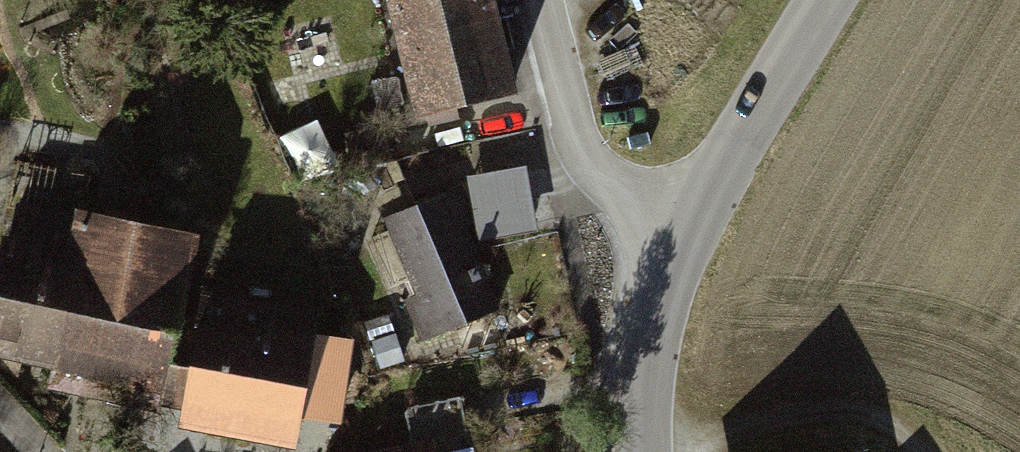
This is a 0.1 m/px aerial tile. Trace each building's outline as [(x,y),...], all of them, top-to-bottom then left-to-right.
[(429,124),(536,99),(513,0),(400,0),(429,124)] [(474,168),(482,233),(539,227),(531,161),(474,168)] [(512,313),(463,192),(392,221),(420,289),(405,295),(427,347),(512,313)] [(15,204),(0,287),(0,361),(62,372),(57,399),(185,421),(217,239),(15,204)] [(214,302),(193,434),(305,451),(310,451),(315,424),(350,430),(364,348),(328,342),(331,321),(214,302)] [(407,451),(450,451),(449,443),(407,451)]
